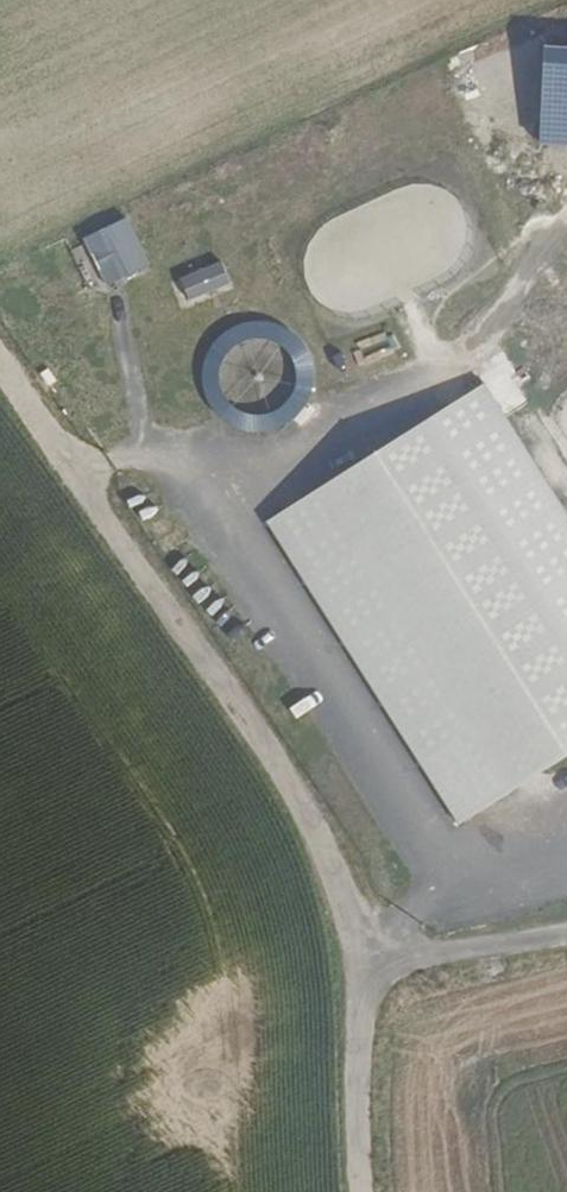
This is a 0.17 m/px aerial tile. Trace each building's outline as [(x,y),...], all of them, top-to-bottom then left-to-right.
[(545,41),(542,146),(566,147),(566,42),(545,41)] [(147,264),(125,220),(82,241),(104,285),(147,264)] [(220,260),(180,278),(190,300),(230,283),(220,260)] [(475,378),(256,517),(455,828),(566,757),(566,521),(475,378)] [(544,409),(566,445),(566,394),(544,409)]
